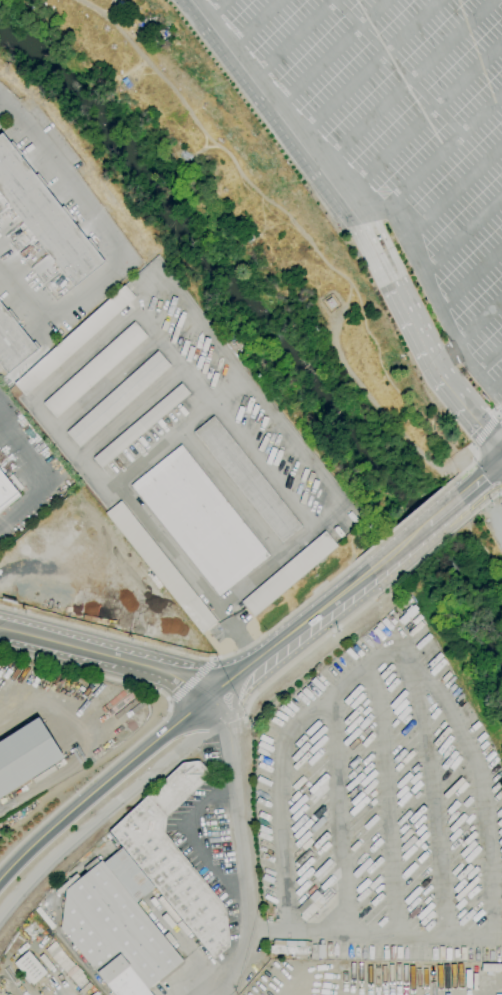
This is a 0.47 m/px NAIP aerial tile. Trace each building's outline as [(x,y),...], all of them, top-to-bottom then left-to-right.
[(74,287),(0,194),(0,134),(1,133),(9,144),(11,142),(21,154),(19,156),(35,176),(37,174),(47,186),(45,188),(61,208),(63,206),(73,218),(70,220),(86,240),(88,238),(98,250),(96,252),(104,262),(74,287)] [(25,395),(14,384),(124,286),(135,297),(25,395)] [(331,309),(325,302),(331,298),(336,305),(331,309)] [(7,374),(0,365),(0,304),(6,312),(9,310),(18,322),(16,324),(32,344),(34,342),(39,348),(7,374)] [(56,418),(43,404),(134,322),(146,337),(56,418)] [(79,448),(66,433),(157,351),(170,366),(79,448)] [(101,468),(92,458),(181,384),(189,394),(101,468)] [(281,543),(193,432),(213,416),(301,527),(281,543)] [(219,596),(131,485),(180,445),(269,556),(219,596)] [(17,493),(0,507),(0,472),(17,493)] [(201,634),(105,513),(120,501),(217,622),(201,634)] [(253,617),(241,602),(325,532),(337,546),(253,617)] [(63,758),(0,798),(0,741),(38,718),(63,758)] [(225,907),(229,946),(214,959),(155,887),(122,847),(109,831),(182,763),(198,761),(211,775),(166,817),(164,833),(225,907)] [(147,990),(151,994),(114,994),(60,929),(66,890),(101,861),(103,863),(122,847),(155,887),(135,903),(182,961),(147,990)] [(295,909),(305,920),(325,901),(315,890),(295,909)] [(317,960),(310,960),(311,947),(309,947),(309,952),(307,952),(307,959),(295,959),(295,955),(270,954),(270,946),(273,946),(273,941),(312,942),(311,945),(318,945),(317,960)] [(32,985),(30,983),(28,984),(22,977),(24,975),(13,963),(28,951),(46,973),(32,985)]
